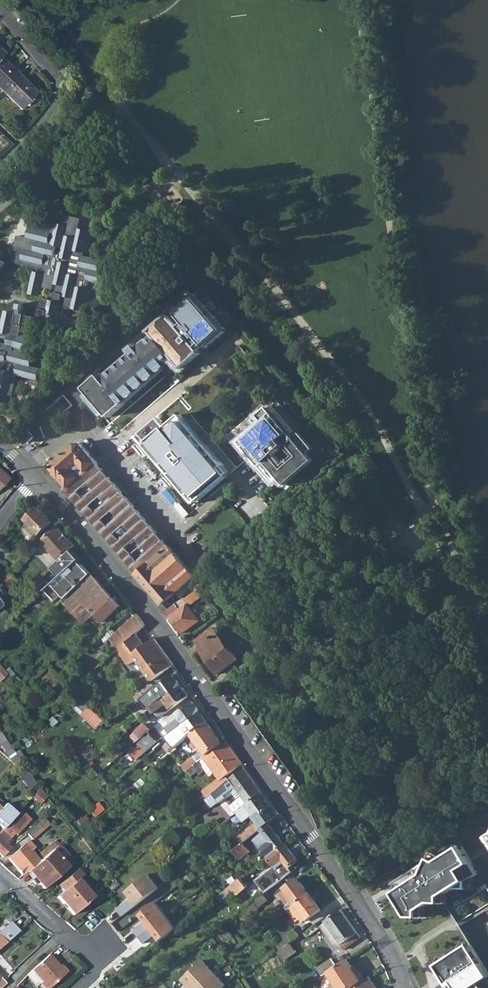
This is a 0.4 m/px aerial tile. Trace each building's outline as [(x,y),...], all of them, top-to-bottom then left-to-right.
[(20,75),(1,56),(0,57),(0,88),(3,91),(20,75)] [(23,106),(37,92),(20,75),(3,91),(14,102),(17,100),(23,106)] [(67,226),(70,216),(59,214),(57,223),(67,226)] [(55,281),(58,282),(66,284),(63,294),(74,297),(72,307),(85,310),(90,290),(88,290),(90,280),(98,282),(97,285),(107,288),(110,274),(100,271),(103,258),(93,256),(92,258),(83,256),(84,252),(87,253),(92,232),(79,229),(81,219),(70,216),(67,226),(57,223),(52,242),(51,242),(49,241),(50,239),(52,228),(50,227),(32,223),(29,236),(19,234),(16,246),(26,248),(23,259),(47,265),(45,273),(44,274),(33,271),(28,291),(39,294),(42,284),(53,288),(55,281)] [(26,248),(16,246),(14,257),(23,259),(26,248)] [(66,284),(58,282),(53,302),(61,303),(66,284)] [(228,331),(197,294),(176,312),(178,315),(174,319),(171,316),(152,332),(156,337),(151,342),(148,339),(102,378),(100,375),(96,378),(98,381),(87,390),(91,396),(88,398),(102,415),(105,412),(109,416),(116,411),(124,404),(122,401),(127,396),(126,395),(130,391),(132,393),(142,384),(140,383),(145,379),(147,380),(157,371),(156,370),(160,366),(162,367),(167,363),(166,361),(172,356),(182,370),(201,353),(199,350),(194,344),(199,340),(203,346),(206,349),(228,331)] [(59,312),(61,303),(53,302),(42,300),(40,307),(48,309),(59,312)] [(48,309),(40,307),(37,320),(44,322),(48,309)] [(44,322),(55,324),(59,312),(48,309),(44,322)] [(11,334),(16,315),(5,312),(0,331),(11,334)] [(24,317),(16,315),(11,334),(19,336),(20,333),(22,324),(24,317)] [(44,322),(37,320),(24,317),(22,324),(43,329),(44,322)] [(32,355),(13,350),(13,346),(27,349),(31,335),(20,333),(19,336),(11,334),(8,345),(0,342),(0,366),(3,367),(2,371),(0,370),(0,392),(8,394),(13,375),(36,381),(39,369),(29,366),(32,355)] [(194,344),(199,350),(203,346),(199,340),(194,344)] [(122,401),(124,404),(164,370),(162,367),(160,366),(156,370),(157,371),(147,380),(145,379),(140,383),(142,384),(132,393),(130,391),(126,395),(127,396),(122,401)] [(87,390),(98,381),(96,378),(84,388),(87,390)] [(278,477),(284,484),(313,459),(307,452),(313,447),(300,431),(279,407),(273,412),(268,406),(258,414),(263,420),(238,441),(273,482),(278,477)] [(191,492),(198,500),(227,475),(220,468),(224,464),(206,444),(202,447),(194,438),(198,434),(180,414),(166,426),(164,424),(158,428),(153,422),(140,433),(148,441),(144,444),(162,465),(166,462),(173,471),(170,474),(188,495),(191,492)] [(159,418),(153,422),(158,428),(164,424),(159,418)] [(21,430),(15,435),(21,441),(27,436),(21,430)] [(137,436),(144,444),(148,441),(140,433),(137,436)] [(198,434),(194,438),(202,447),(206,444),(198,434)] [(63,490),(98,531),(120,555),(136,575),(169,547),(106,474),(103,470),(79,442),(52,464),(52,467),(52,469),(62,481),(67,487),(63,490)] [(166,462),(162,465),(170,474),(173,471),(166,462)] [(220,468),(227,475),(230,472),(224,464),(220,468)] [(53,477),(55,480),(61,487),(63,489),(63,490),(67,487),(62,481),(52,469),(52,470),(49,472),(53,477)] [(191,492),(188,495),(195,503),(198,500),(191,492)] [(27,520),(30,523),(31,524),(27,528),(35,537),(36,539),(41,535),(40,534),(53,522),(40,507),(33,514),(27,520)] [(56,562),(75,546),(58,527),(41,542),(55,558),(54,560),(56,562)] [(193,574),(172,550),(170,547),(169,547),(136,575),(161,604),(175,592),(179,597),(181,595),(186,592),(198,581),(193,574)] [(73,551),(54,568),(63,578),(68,573),(71,576),(59,589),(66,597),(78,586),(91,574),(83,566),(80,568),(77,565),(82,561),(73,551)] [(14,581),(10,577),(28,560),(23,554),(8,569),(5,572),(6,573),(0,578),(0,583),(6,589),(14,581)] [(68,573),(63,578),(55,585),(59,589),(71,576),(68,573)] [(91,574),(78,586),(62,601),(83,624),(95,613),(104,623),(121,607),(107,592),(91,574)] [(205,591),(202,587),(186,600),(189,604),(190,605),(202,596),(201,594),(205,591)] [(222,602),(212,592),(208,596),(218,606),(222,602)] [(177,613),(188,605),(189,604),(186,600),(184,597),(173,606),(173,607),(177,613)] [(384,610),(377,602),(370,609),(377,616),(384,610)] [(198,620),(188,605),(177,613),(173,616),(170,617),(181,633),(198,620)] [(169,610),(173,616),(177,613),(173,607),(169,610)] [(118,649),(136,633),(145,625),(145,624),(142,621),(138,615),(115,633),(111,628),(100,638),(104,643),(109,639),(118,649)] [(232,650),(230,651),(214,628),(196,641),(200,647),(199,648),(217,673),(238,658),(232,650)] [(136,659),(151,681),(173,664),(155,638),(145,645),(136,633),(118,649),(129,664),(136,659)] [(181,685),(174,675),(156,689),(146,697),(141,701),(150,711),(152,709),(150,707),(181,685)] [(153,684),(142,692),(146,697),(156,689),(153,684)] [(181,685),(150,707),(152,709),(155,713),(167,704),(170,709),(189,696),(181,685)] [(136,697),(140,702),(141,701),(146,697),(142,692),(136,697)] [(200,712),(192,701),(167,719),(170,724),(165,727),(169,733),(171,732),(172,732),(182,724),(200,712)] [(158,718),(170,709),(167,704),(155,713),(158,718)] [(81,715),(96,730),(104,721),(102,720),(96,714),(89,707),(87,710),(81,715)] [(200,712),(182,724),(172,732),(174,735),(176,734),(177,735),(180,733),(186,729),(190,735),(192,734),(208,722),(200,712)] [(207,755),(223,743),(208,722),(192,734),(207,755)] [(131,736),(136,742),(150,730),(144,724),(131,736)] [(190,736),(190,735),(186,729),(180,733),(185,740),(190,736)] [(156,742),(150,734),(138,744),(139,745),(145,752),(156,742)] [(19,761),(10,749),(9,748),(0,735),(0,744),(4,750),(5,753),(4,754),(14,766),(19,761)] [(161,745),(169,754),(177,747),(169,738),(161,745)] [(226,740),(223,743),(207,755),(204,757),(221,780),(243,764),(226,740)] [(145,752),(139,745),(132,752),(138,759),(145,752)] [(187,771),(198,761),(194,756),(183,766),(187,771)] [(221,780),(204,757),(202,757),(199,761),(203,766),(205,768),(206,767),(217,782),(221,780)] [(199,761),(198,761),(187,771),(191,776),(203,766),(199,761)] [(233,791),(238,799),(242,797),(247,804),(248,803),(262,793),(244,769),(228,780),(225,782),(217,789),(207,798),(212,806),(233,791)] [(32,787),(35,784),(25,770),(21,772),(32,787)] [(135,785),(139,789),(145,783),(141,779),(135,785)] [(213,784),(203,791),(206,794),(200,799),(202,802),(207,798),(217,789),(213,784)] [(47,799),(39,790),(31,799),(40,807),(47,799)] [(278,816),(262,793),(248,803),(247,804),(244,806),(236,813),(243,821),(244,823),(250,818),(256,825),(237,840),(241,845),(243,843),(260,830),(269,823),(278,816)] [(22,808),(17,814),(10,821),(0,832),(0,856),(1,857),(9,849),(5,845),(17,831),(18,832),(32,816),(22,808)] [(17,814),(12,809),(5,816),(10,821),(17,814)] [(10,821),(5,816),(0,812),(0,832),(10,821)] [(260,830),(269,842),(261,848),(267,858),(285,844),(269,823),(260,830)] [(36,826),(36,827),(30,831),(27,834),(29,837),(38,829),(36,826)] [(38,829),(29,837),(31,840),(41,832),(38,829)] [(24,845),(8,859),(22,876),(29,870),(52,850),(56,847),(52,842),(38,855),(40,857),(36,860),(29,851),(24,845)] [(27,842),(24,845),(29,851),(33,848),(27,842)] [(241,859),(250,852),(243,843),(241,845),(234,851),(241,859)] [(298,861),(285,844),(267,858),(274,867),(256,881),(265,893),(279,882),(287,876),(292,872),(289,868),(298,861)] [(36,882),(42,889),(66,869),(52,850),(29,870),(38,880),(36,882)] [(447,860),(440,877),(409,895),(423,919),(434,920),(434,911),(446,904),(459,905),(460,896),(469,890),(483,892),(483,883),(477,872),(487,866),(478,850),(456,863),(447,860)] [(241,878),(260,864),(257,860),(235,877),(238,881),(241,878)] [(57,897),(71,915),(75,912),(91,898),(76,880),(81,876),(77,870),(66,879),(58,886),(63,892),(57,897)] [(151,874),(127,892),(132,900),(119,910),(124,917),(162,888),(151,874)] [(237,895),(247,887),(241,878),(238,881),(227,889),(230,894),(234,891),(237,895)] [(309,895),(297,879),(285,889),(286,891),(294,901),(288,905),(280,912),(282,915),(288,910),(309,895)] [(288,905),(294,901),(286,891),(281,895),(288,905)] [(269,901),(264,894),(241,912),(246,919),(269,901)] [(308,919),(320,910),(309,895),(288,910),(296,922),(301,919),(305,916),(307,919),(308,919)] [(135,930),(140,937),(169,915),(159,903),(142,916),(147,921),(135,930)] [(324,922),(325,923),(340,944),(344,949),(361,937),(341,910),(324,922)] [(169,915),(140,937),(146,945),(158,935),(164,942),(180,930),(169,915)] [(6,943),(19,931),(11,921),(0,930),(0,948),(6,943)] [(340,944),(325,923),(320,926),(335,947),(340,944)] [(319,928),(317,924),(305,933),(306,935),(308,934),(309,936),(319,928)] [(296,930),(274,946),(278,952),(290,943),(300,936),(296,930)] [(297,952),(290,943),(278,952),(285,961),(297,952)] [(450,968),(461,987),(487,987),(487,953),(486,949),(450,968)] [(42,981),(58,966),(49,956),(33,972),(42,981)] [(184,980),(190,986),(188,987),(201,987),(219,973),(208,960),(184,980)] [(332,960),(317,969),(322,977),(327,973),(337,967),(332,960)] [(356,974),(347,960),(337,967),(327,973),(337,987),(352,987),(364,980),(359,973),(356,974)] [(58,966),(42,981),(43,983),(42,984),(45,987),(50,987),(67,972),(61,966),(60,968),(58,966)] [(201,987),(226,987),(229,985),(219,973),(201,987)] [(364,980),(352,987),(377,987),(370,976),(364,980)]
